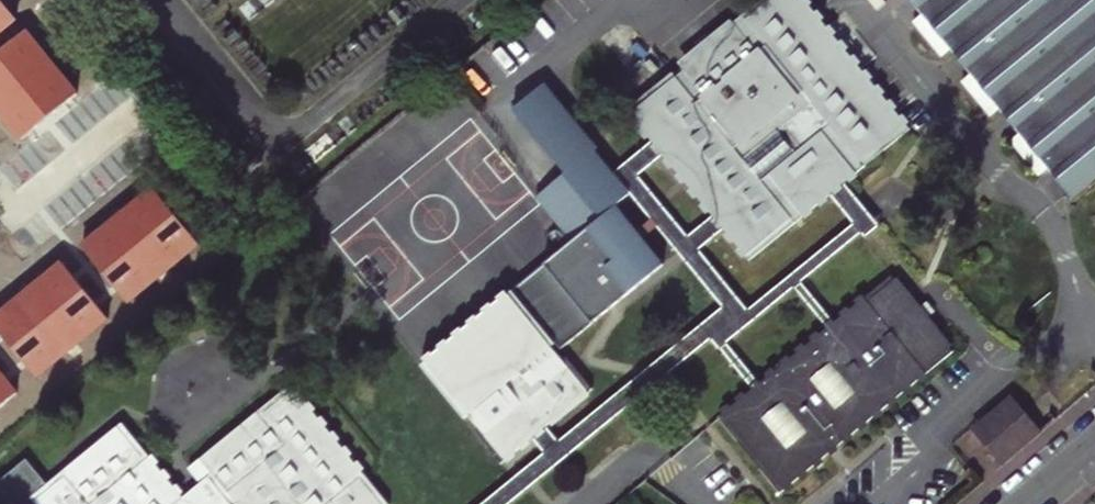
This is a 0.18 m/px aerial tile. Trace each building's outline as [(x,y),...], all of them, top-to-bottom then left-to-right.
[(718,38),(722,42),(677,79),(673,74),(627,112),(750,261),(910,131),(802,0),(764,0),(718,38)] [(922,16),(914,23),(943,57),(950,51),(970,76),(963,82),(991,116),(999,110),(1019,136),(1012,142),(1040,176),(1047,170),(1075,203),(1094,186),(1094,0),(909,0),(922,16)] [(718,38),(673,74),(677,79),(722,42),(718,38)] [(917,310),(890,278),(717,419),(780,495),(953,354),(925,320),(933,314),(925,303),(917,310)] [(502,466),(593,392),(567,360),(563,363),(551,350),(556,345),(513,293),(508,297),(505,293),(422,360),(425,363),(421,367),(464,420),(468,417),(479,430),(475,433),(502,466)] [(186,471),(199,487),(208,498),(221,488),(234,503),(388,503),(290,386),(186,471)] [(1039,436),(1066,414),(1048,393),(1022,415),(1039,436)] [(973,429),(1004,466),(1039,436),(1022,415),(1008,399),(973,429)] [(0,480),(0,494),(9,503),(191,503),(186,498),(182,501),(120,426),(44,486),(24,461),(0,480)] [(186,498),(191,503),(234,503),(221,488),(208,498),(199,487),(186,498)]
